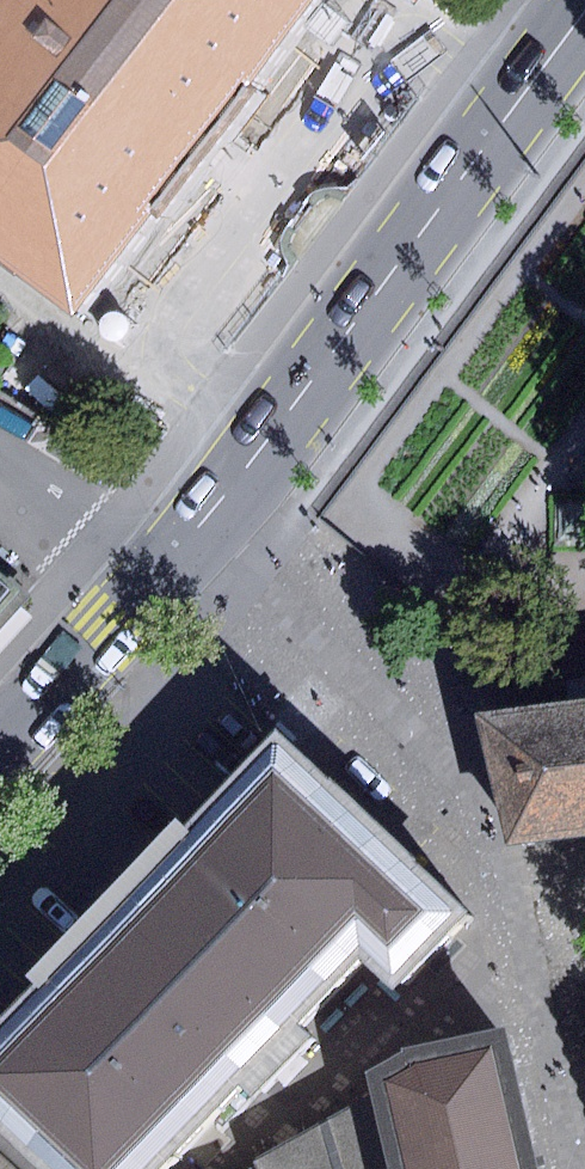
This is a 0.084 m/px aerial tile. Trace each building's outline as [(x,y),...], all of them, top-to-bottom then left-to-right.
[(82,312),(205,151),(321,0),(0,0),(0,250),(82,312)] [(24,597),(0,576),(0,624),(24,597)] [(475,713),(506,844),(584,835),(584,702),(475,713)] [(0,1027),(0,1128),(44,1168),(158,1168),(361,952),(393,981),(459,911),(272,736),(184,830),(35,990),(0,1027)] [(20,976),(35,990),(184,830),(170,816),(20,976)] [(506,1027),(397,1046),(398,1052),(362,1070),(369,1094),(255,1160),(258,1168),(536,1168),(506,1027)]
